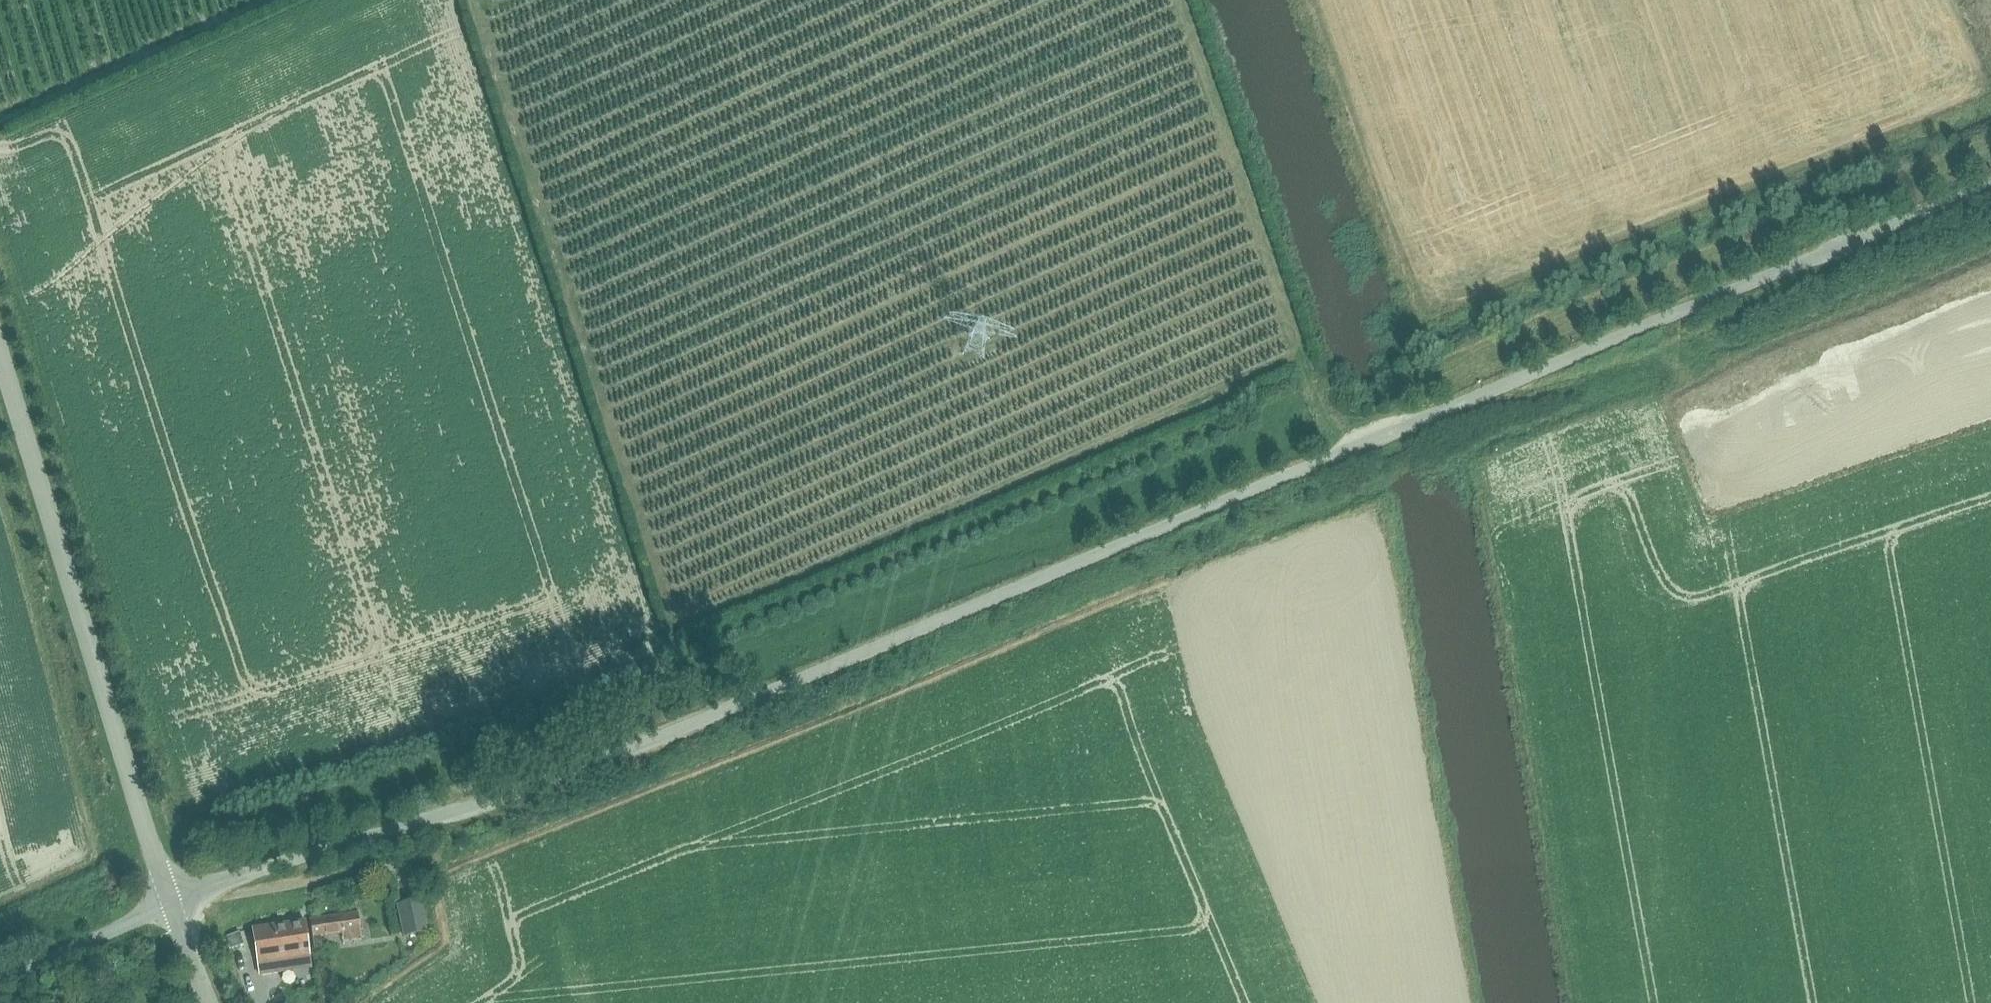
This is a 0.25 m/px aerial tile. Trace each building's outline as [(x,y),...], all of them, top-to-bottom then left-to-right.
[(421,901),(397,906),(404,937),(427,932),(421,901)] [(357,914),(310,920),(314,949),(322,948),(321,938),(343,935),(344,940),(360,938),(357,914)] [(253,929),(259,976),(294,971),(293,958),(310,956),(305,921),(253,929)]
